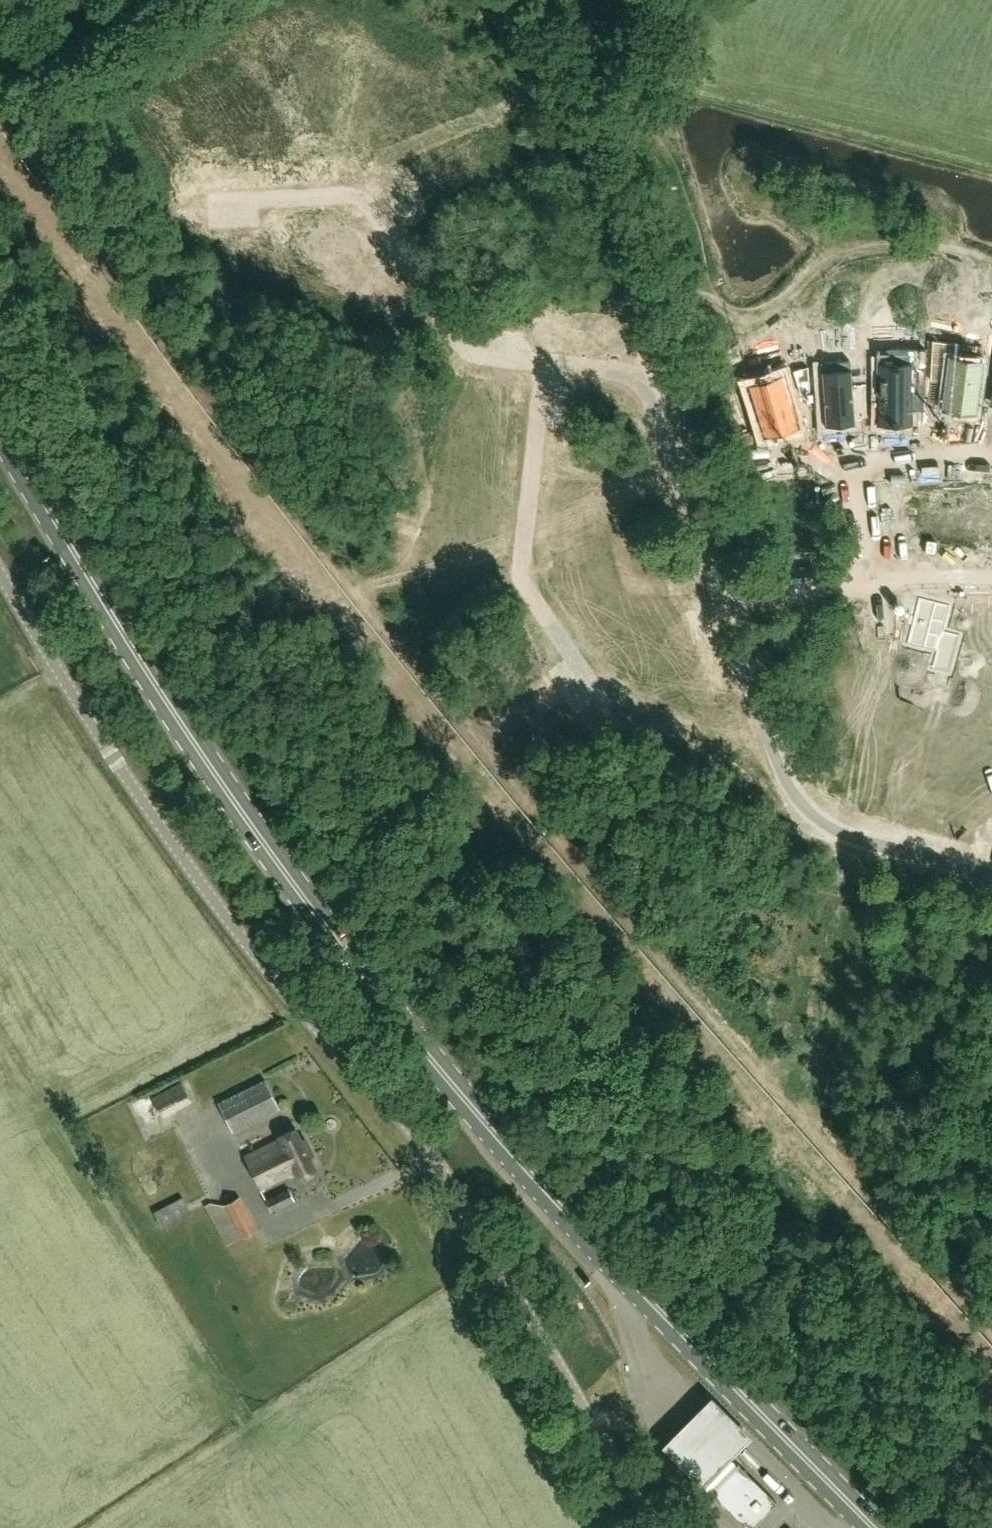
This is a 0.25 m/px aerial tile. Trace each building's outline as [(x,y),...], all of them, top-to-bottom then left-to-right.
[(933,340),(930,379),(946,381),(943,408),(974,412),(981,360),(958,357),(960,343),(933,340)] [(879,363),(879,424),(910,424),(910,394),(923,394),(926,348),(891,348),(891,364),(879,363)] [(850,360),(821,362),(825,426),(855,424),(854,418),(867,417),(866,383),(852,384),(850,360)] [(766,379),(748,384),(764,436),(798,426),(792,406),(798,404),(785,362),(763,369),(766,379)] [(808,366),(793,370),(800,393),(809,390),(808,366)] [(919,597),(907,644),(937,652),(932,669),(950,674),(960,635),(944,631),(950,605),(919,597)] [(975,652),(978,653),(977,657),(991,661),(991,608),(990,607),(982,639),(978,638),(975,652)] [(265,1079),(218,1102),(232,1130),(280,1107),(265,1079)] [(181,1082),(152,1097),(163,1117),(192,1102),(181,1082)] [(316,1170),(310,1158),(314,1156),(306,1138),(302,1139),(296,1127),(278,1135),(280,1139),(245,1156),(261,1189),(295,1171),(299,1178),(316,1170)] [(289,1188),(266,1199),(271,1210),(294,1199),(289,1188)] [(243,1236),(258,1228),(239,1196),(225,1204),(243,1236)] [(153,1215),(160,1227),(188,1213),(181,1200),(153,1215)] [(751,1431),(710,1389),(693,1406),(661,1440),(701,1480),(736,1445),(751,1431)] [(777,1502),(738,1464),(709,1493),(745,1527),(751,1527),(777,1502)] [(806,1518),(801,1526),(805,1527),(822,1527),(806,1518)]
